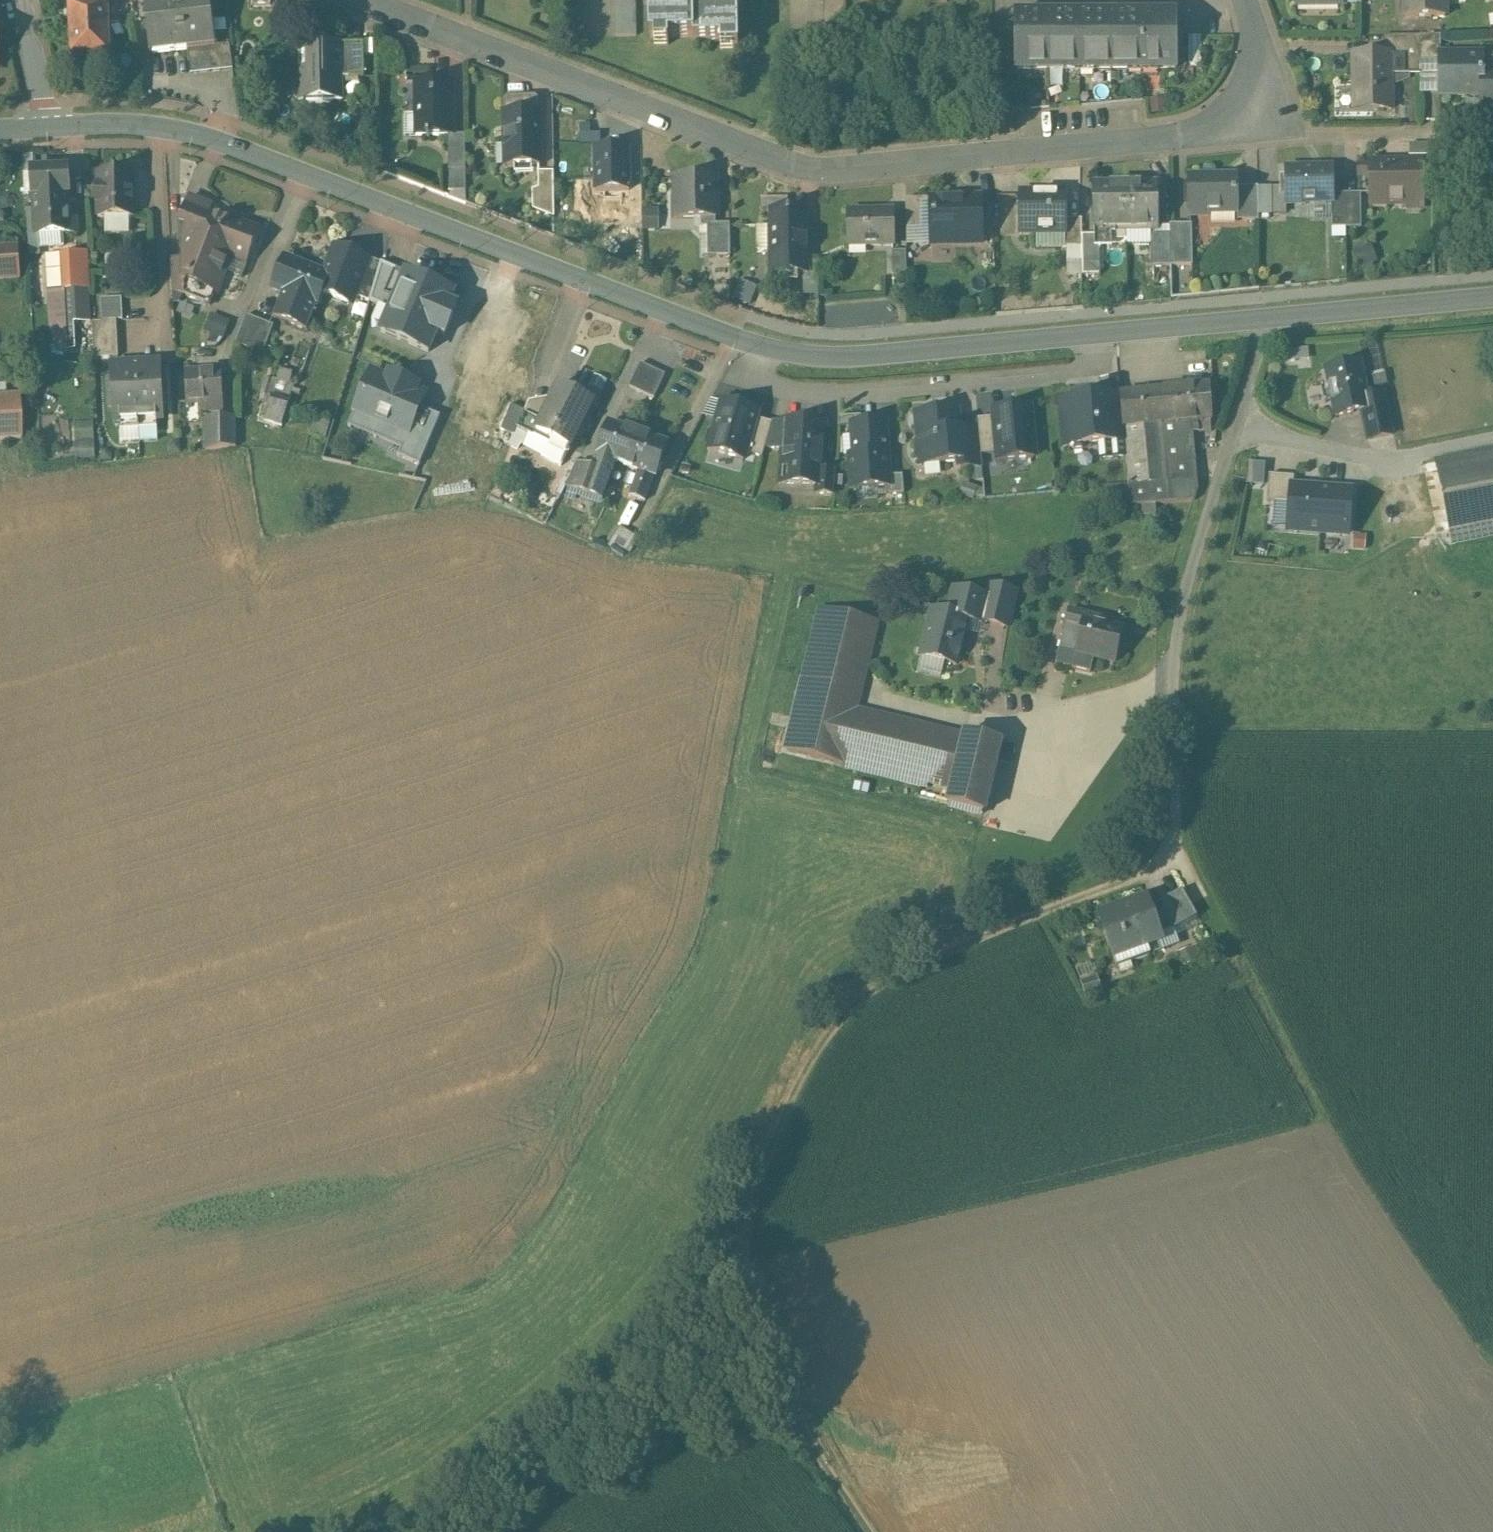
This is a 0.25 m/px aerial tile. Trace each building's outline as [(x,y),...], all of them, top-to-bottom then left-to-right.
[(83,7),(71,7),(73,57),(109,56),(108,24),(119,23),(118,5),(105,6),(105,0),(83,0),(83,7)] [(150,54),(189,49),(216,46),(211,0),(143,0),(150,54)] [(617,37),(637,37),(637,0),(616,0),(617,37)] [(643,4),(650,4),(651,38),(695,37),(695,40),(735,40),(735,49),(740,49),(739,7),(742,7),(742,0),(643,0),(643,4)] [(1404,17),(1444,17),(1444,0),(1403,0),(1404,17)] [(1176,14),(1016,15),(1016,71),(1018,71),(1018,66),(1031,65),(1031,71),(1066,71),(1066,65),(1079,65),(1079,71),(1081,71),(1081,65),(1094,65),(1094,71),(1129,71),(1129,65),(1142,65),(1142,70),(1144,70),(1144,65),(1158,65),(1158,70),(1177,70),(1176,14)] [(1420,35),(1386,36),(1386,55),(1405,55),(1405,61),(1420,61),(1420,35)] [(1441,35),(1420,35),(1420,61),(1440,60),(1439,55),(1441,55),(1441,35)] [(1201,37),(1189,37),(1189,64),(1201,64),(1201,37)] [(216,46),(189,49),(191,73),(233,69),(230,44),(216,46)] [(364,77),(364,44),(350,45),(350,77),(364,77)] [(350,77),(350,45),(300,46),(301,103),(342,102),(341,78),(350,77)] [(1386,55),(1356,56),(1357,109),(1390,108),(1389,75),(1405,74),(1405,61),(1405,55),(1386,55)] [(1441,55),(1439,55),(1440,60),(1440,93),(1483,93),(1482,55),(1441,55)] [(1420,61),(1405,61),(1405,74),(1420,75),(1420,61)] [(453,137),(452,83),(416,84),(417,137),(448,137),(453,137)] [(540,100),(536,96),(508,96),(504,101),(504,112),(540,111),(540,100)] [(540,111),(504,112),(506,166),(542,166),(540,111)] [(465,137),(453,137),(448,137),(449,170),(466,170),(465,137)] [(1433,144),(1409,144),(1409,156),(1433,155),(1433,144)] [(629,190),(628,146),(595,147),(596,190),(629,190)] [(1421,162),(1370,163),(1371,206),(1407,205),(1406,196),(1422,196),(1421,162)] [(67,165),(34,167),(35,194),(69,192),(67,165)] [(1335,193),(1334,168),(1286,169),(1287,206),(1306,205),(1306,202),(1333,202),(1335,202),(1335,193)] [(554,218),(554,171),(539,172),(539,189),(533,190),(533,209),(554,218)] [(128,217),(127,174),(94,175),(94,186),(93,186),(94,206),(96,206),(97,217),(128,217)] [(1237,176),(1189,177),(1190,216),(1210,215),(1210,213),(1237,213),(1237,188),(1237,176)] [(716,177),(675,178),(676,218),(716,218),(716,177)] [(1158,184),(1125,185),(1126,229),(1159,228),(1158,184)] [(1125,185),(1093,185),(1094,230),(1126,229),(1125,185)] [(1258,187),(1237,188),(1237,213),(1238,213),(1238,212),(1245,212),(1245,222),(1259,222),(1258,187)] [(69,192),(35,194),(38,236),(76,234),(75,214),(70,214),(69,192)] [(1067,219),(1067,192),(1020,193),(1021,234),(1065,233),(1068,233),(1067,219)] [(1362,227),(1362,192),(1346,193),(1347,227),(1362,227)] [(1347,227),(1346,193),(1335,193),(1335,202),(1333,202),(1334,227),(1347,227)] [(212,208),(188,198),(180,221),(188,230),(199,244),(211,212),(212,208)] [(788,198),(760,198),(760,210),(788,209),(788,198)] [(962,199),(962,202),(931,202),(932,244),(983,243),(982,198),(962,199)] [(922,228),(922,202),(906,202),(906,228),(922,228)] [(894,210),(847,210),(847,245),(894,245),(894,210)] [(806,211),(772,212),(772,226),(770,226),(771,253),(807,252),(806,211)] [(260,231),(211,212),(199,244),(188,230),(184,243),(184,258),(184,282),(215,294),(217,294),(232,256),(248,262),(260,231)] [(1083,235),(1082,219),(1067,219),(1068,233),(1065,233),(1065,247),(1083,247),(1083,235)] [(731,256),(730,223),(714,224),(714,256),(731,256)] [(1193,265),(1192,224),(1170,224),(1170,233),(1170,234),(1171,266),(1193,265)] [(112,234),(98,234),(100,268),(108,268),(108,258),(113,257),(112,234)] [(1171,266),(1170,234),(1154,234),(1155,267),(1171,266)] [(1098,263),(1098,235),(1083,235),(1083,247),(1083,264),(1098,263)] [(368,260),(335,247),(325,273),(330,275),(323,292),(347,302),(354,299),(356,295),(369,260),(368,260)] [(1372,263),(1366,248),(1354,252),(1360,267),(1372,263)] [(21,278),(19,249),(0,250),(0,279),(21,278)] [(907,275),(907,251),(893,251),(893,275),(907,275)] [(807,252),(771,253),(771,273),(803,272),(803,260),(803,258),(803,253),(807,253),(807,252)] [(89,253),(62,255),(64,283),(86,281),(91,281),(89,253)] [(62,255),(52,255),(47,261),(48,291),(64,290),(64,283),(62,255)] [(325,273),(286,257),(273,288),(284,292),(274,316),(306,330),(316,305),(317,306),(323,292),(330,275),(325,273)] [(215,294),(184,282),(184,258),(171,259),(173,291),(210,305),(215,294)] [(369,260),(356,295),(370,301),(381,263),(368,258),(368,260),(369,260)] [(819,281),(819,258),(803,258),(803,272),(803,281),(819,281)] [(407,274),(381,263),(370,301),(391,311),(407,274)] [(454,294),(407,274),(391,311),(381,332),(428,353),(437,333),(445,337),(458,308),(449,304),(454,294)] [(741,279),(734,298),(753,305),(760,286),(741,279)] [(86,281),(64,283),(64,290),(66,290),(70,350),(90,349),(86,281)] [(819,293),(819,281),(803,281),(803,293),(819,293)] [(64,290),(48,291),(51,332),(54,331),(56,351),(70,350),(66,290),(64,290)] [(124,318),(124,297),(103,297),(103,318),(124,318)] [(206,331),(225,338),(232,320),(213,313),(206,331)] [(275,326),(247,315),(236,343),(263,354),(275,326)] [(117,322),(93,323),(95,359),(119,358),(117,322)] [(1310,358),(1310,348),(1291,349),(1291,359),(1310,358)] [(526,372),(495,359),(480,393),(487,396),(477,420),(501,430),(512,406),(526,372)] [(666,375),(641,363),(630,387),(654,398),(666,375)] [(160,364),(113,367),(114,380),(109,381),(111,409),(115,409),(116,422),(122,422),(157,420),(163,419),(162,406),(167,406),(165,377),(160,378),(160,364)] [(1360,364),(1326,371),(1336,417),(1362,411),(1370,410),(1367,398),(1360,364)] [(289,403),(298,372),(278,366),(269,398),(289,403)] [(221,371),(186,372),(188,403),(199,403),(199,412),(223,411),(221,371)] [(355,421),(377,430),(374,438),(377,439),(378,437),(401,447),(403,448),(420,408),(426,395),(416,390),(418,386),(390,373),(385,384),(369,378),(348,427),(351,428),(355,421)] [(545,415),(537,432),(538,433),(570,449),(593,402),(560,385),(545,415)] [(1163,391),(1121,395),(1127,456),(1131,506),(1195,501),(1199,490),(1193,433),(1200,432),(1199,420),(1211,419),(1209,386),(1163,390),(1163,391)] [(1392,435),(1384,394),(1367,398),(1370,410),(1362,411),(1368,440),(1392,435)] [(1121,395),(1061,401),(1066,446),(1070,446),(1074,449),(1083,448),(1086,444),(1100,443),(1125,440),(1121,395)] [(22,439),(19,396),(0,397),(0,440),(22,439)] [(272,400),(266,421),(283,426),(289,405),(272,400)] [(757,413),(723,403),(715,431),(710,434),(707,443),(710,448),(709,451),(744,460),(746,453),(756,419),(757,413)] [(512,406),(501,430),(514,436),(517,431),(525,412),(512,406)] [(545,415),(528,406),(525,412),(517,431),(528,437),(534,440),(535,439),(538,433),(537,432),(545,415)] [(398,456),(420,466),(441,417),(433,413),(433,414),(420,408),(403,448),(401,447),(398,456)] [(1030,409),(994,412),(995,418),(998,454),(999,461),(1034,458),(1030,409)] [(958,411),(918,415),(920,441),(916,445),(917,455),(922,459),(922,465),(961,462),(962,462),(959,433),(958,411)] [(839,427),(852,426),(852,425),(862,425),(861,417),(839,418),(839,427)] [(236,418),(214,418),(214,439),(206,439),(207,450),(236,447),(236,418)] [(982,456),(998,454),(995,418),(978,420),(979,431),(982,456)] [(772,423),(756,419),(746,453),(762,458),(765,449),(772,423)] [(157,420),(122,422),(122,430),(158,428),(157,420)] [(97,458),(95,421),(75,422),(77,458),(97,458)] [(825,424),(785,422),(785,424),(783,449),(781,483),(817,486),(821,486),(822,470),(825,424)] [(785,424),(772,423),(765,449),(783,449),(785,424)] [(862,425),(852,425),(852,426),(854,457),(854,458),(888,455),(886,423),(862,425)] [(609,424),(592,469),(577,463),(565,487),(602,500),(615,463),(626,467),(638,434),(609,424)] [(514,436),(510,446),(517,450),(520,445),(523,443),(525,444),(528,437),(517,431),(514,436)] [(979,431),(959,433),(962,462),(961,462),(961,470),(983,466),(982,456),(979,431)] [(570,449),(538,433),(535,439),(547,445),(542,457),(561,467),(570,449)] [(666,445),(638,434),(626,467),(638,471),(653,477),(654,477),(666,445)] [(1125,440),(1100,443),(1101,459),(1127,456),(1125,440)] [(1438,462),(1454,534),(1492,526),(1492,450),(1438,462)] [(854,458),(854,457),(850,457),(852,490),(889,487),(890,487),(889,477),(888,455),(854,458)] [(572,461),(556,493),(561,495),(565,487),(577,463),(572,461)] [(836,471),(822,470),(821,486),(817,486),(817,494),(834,495),(836,471)] [(653,477),(638,471),(629,496),(644,501),(653,477)] [(903,476),(889,477),(890,487),(889,487),(889,495),(904,495),(903,476)] [(1267,502),(1291,504),(1292,488),(1293,488),(1294,477),(1269,476),(1267,502)] [(1293,488),(1292,488),(1291,504),(1290,531),(1348,535),(1351,492),(1293,488)] [(1017,593),(990,587),(988,599),(989,599),(984,622),(1008,628),(1017,593)] [(988,599),(953,590),(947,614),(968,620),(983,624),(984,622),(989,599),(988,599)] [(879,623),(823,609),(788,751),(844,764),(844,762),(953,789),(949,805),(984,813),(1001,743),(966,735),(966,736),(857,710),(879,623)] [(947,614),(932,611),(921,656),(918,672),(942,678),(946,662),(957,665),(968,620),(947,614)] [(1104,619),(1070,611),(1060,649),(1076,653),(1073,669),(1091,673),(1095,658),(1116,663),(1124,630),(1102,624),(1104,619)] [(1149,901),(1101,918),(1119,969),(1152,957),(1149,947),(1164,941),(1162,934),(1176,928),(1197,916),(1183,892),(1152,909),(1149,901)]
